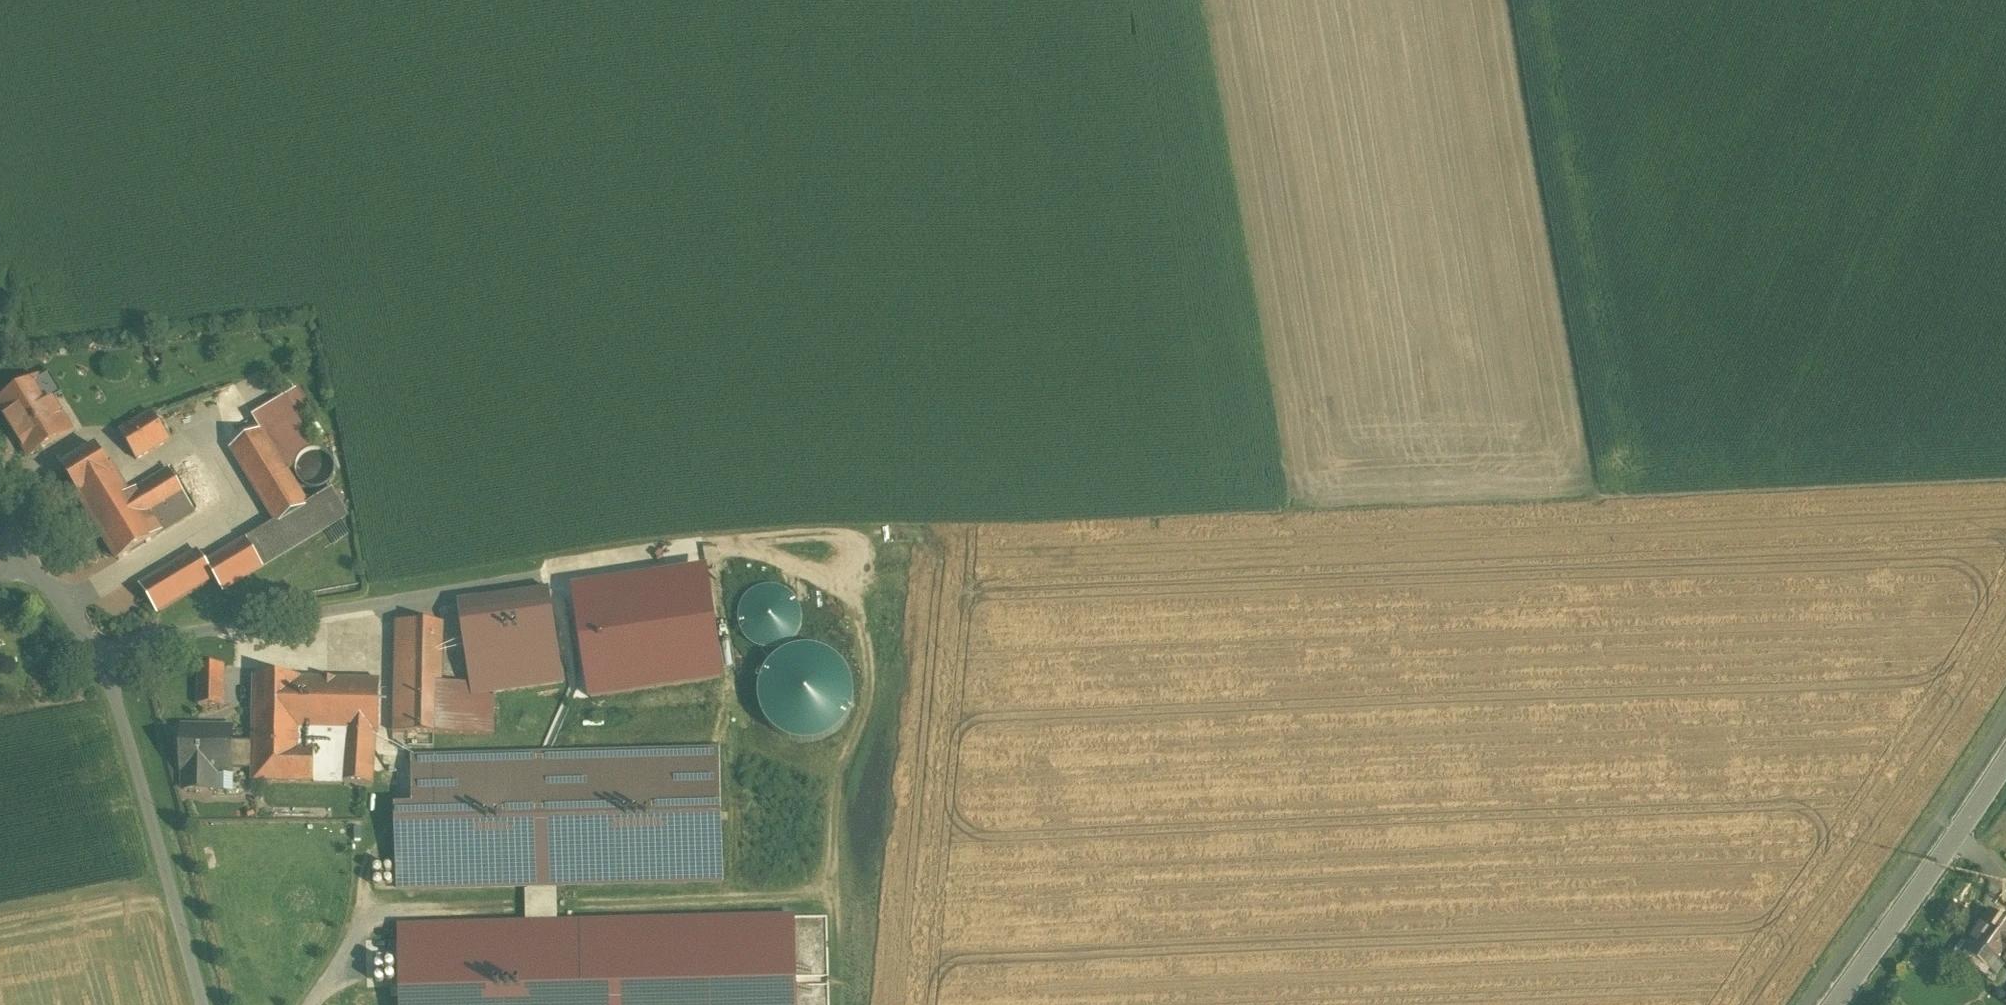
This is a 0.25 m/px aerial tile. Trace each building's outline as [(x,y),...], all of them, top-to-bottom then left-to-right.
[(0,401),(0,407),(29,455),(70,431),(39,378),(0,401)] [(152,413),(120,432),(136,459),(168,440),(152,413)] [(276,523),(206,565),(198,551),(140,586),(156,612),(213,577),(222,591),(348,514),(332,488),(306,504),(261,430),(231,448),(276,523)] [(62,468),(118,560),(156,537),(154,536),(217,498),(191,456),(129,493),(111,462),(107,465),(97,447),(62,468)] [(295,466),(295,471),(296,476),(298,480),(301,484),(305,486),(309,488),(314,489),(319,489),(323,487),(327,485),(331,481),(333,477),(334,472),(334,468),(333,463),(331,459),(328,455),(324,452),(320,450),(315,449),(311,450),(306,451),(302,454),(299,457),(296,462),(295,466)] [(580,583),(597,699),(735,678),(718,563),(580,583)] [(738,613),(738,619),(739,626),(741,632),(744,637),(749,642),(754,645),(759,648),(766,650),(772,650),(778,649),(784,647),(789,643),(794,639),(798,634),(800,628),(802,622),(802,616),(801,609),(799,603),(796,598),(791,593),(786,590),(780,587),(774,586),(768,585),(762,586),(756,589),(750,592),(746,596),(742,601),(739,607),(738,613)] [(548,589),(460,602),(470,665),(558,652),(548,589)] [(395,622),(393,732),(489,734),(490,684),(440,683),(441,623),(395,622)] [(759,685),(759,701),(764,717),(774,730),(788,739),(804,743),(820,741),(835,733),(846,722),(852,709),(854,694),(852,680),(845,666),(834,656),(821,649),(806,647),(791,649),(777,657),(766,669),(759,685)] [(223,665),(199,665),(199,705),(223,705),(223,665)] [(254,764),(253,781),(342,783),(342,782),(373,783),(374,732),(379,732),(380,680),(300,678),(300,677),(256,676),(254,742),(254,764)] [(254,764),(254,742),(232,742),(232,728),(182,727),(182,771),(184,771),(184,790),(208,790),(208,772),(231,772),(232,764),(254,764)] [(720,747),(411,755),(413,804),(394,805),(397,892),(724,883),(720,747)] [(1961,952),(1994,976),(2005,958),(2005,923),(1990,912),(1961,952)] [(397,924),(399,1004),(830,1004),(829,984),(797,985),(797,978),(829,977),(827,916),(795,916),(795,914),(397,924)]
